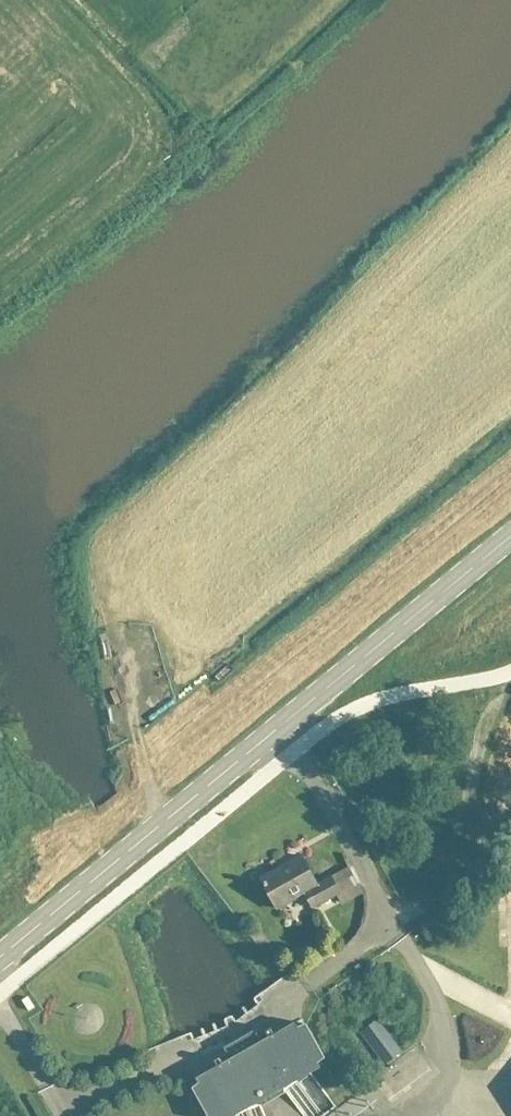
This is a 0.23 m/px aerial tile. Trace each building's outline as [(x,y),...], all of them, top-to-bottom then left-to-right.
[(165,559),(184,555),(182,542),(163,546),(165,559)] [(339,894),(330,878),(316,886),(300,857),(260,879),(277,910),(304,894),(312,908),(339,894)] [(374,1017),(357,1031),(382,1062),(399,1048),(374,1017)] [(193,1088),(192,1089),(207,1115),(228,1115),(257,1104),(262,1107),(284,1094),(284,1089),(308,1071),(324,1059),(305,1025),(261,1043),(254,1031),(223,1049),(230,1061),(193,1088)]
